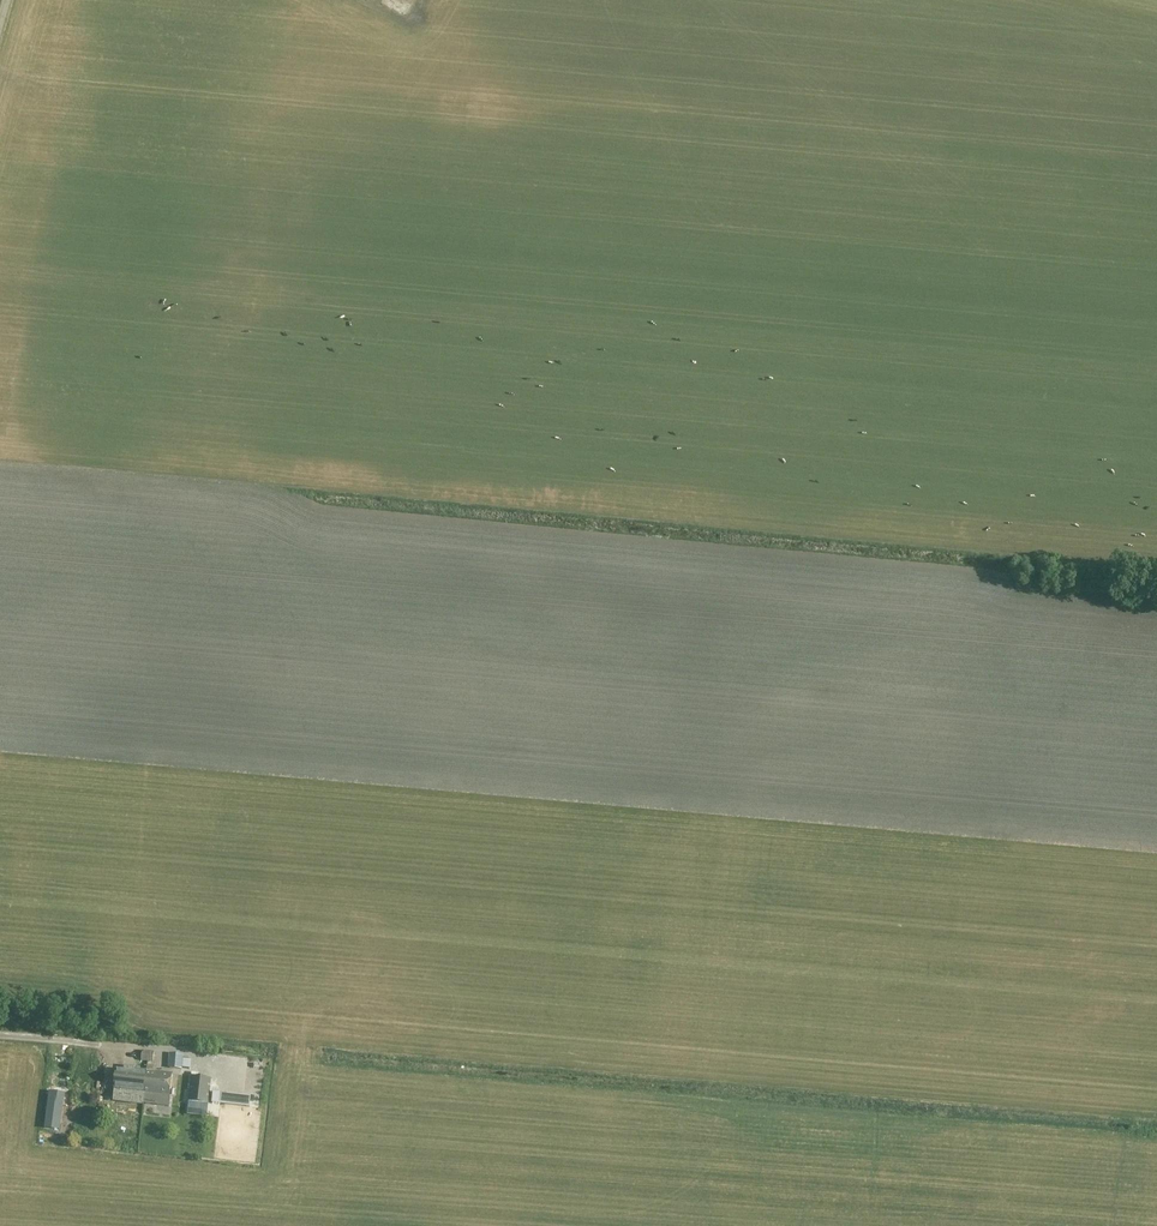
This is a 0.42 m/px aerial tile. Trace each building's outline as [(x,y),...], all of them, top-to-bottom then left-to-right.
[(142,1051),(141,1060),(153,1062),(154,1052),(142,1051)] [(171,1054),(170,1068),(182,1069),(183,1055),(171,1054)] [(144,1094),(147,1071),(134,1069),(134,1067),(124,1066),(124,1071),(116,1070),(114,1092),(138,1095),(138,1091),(144,1092),(144,1094)] [(147,1071),(144,1094),(170,1097),(172,1074),(156,1072),(156,1074),(147,1073),(147,1071)] [(208,1103),(210,1078),(192,1076),(189,1102),(208,1103)]
